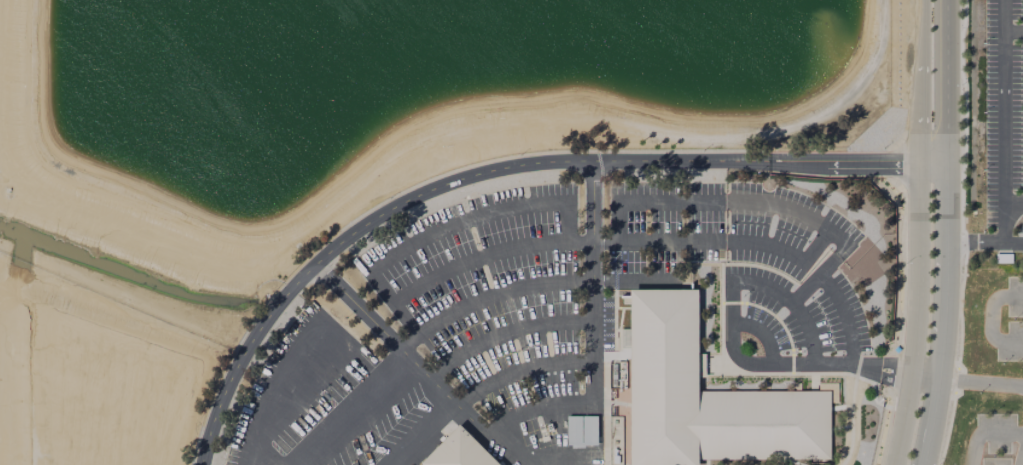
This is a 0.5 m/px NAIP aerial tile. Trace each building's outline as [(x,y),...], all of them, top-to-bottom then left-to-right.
[(835,455),(830,385),(699,394),(698,376),(703,376),(697,287),(623,292),(635,464),(680,464),(835,455)] [(596,415),(566,416),(567,445),(597,444),(596,415)] [(458,424),(420,464),(421,464),(500,464),(458,424)]
